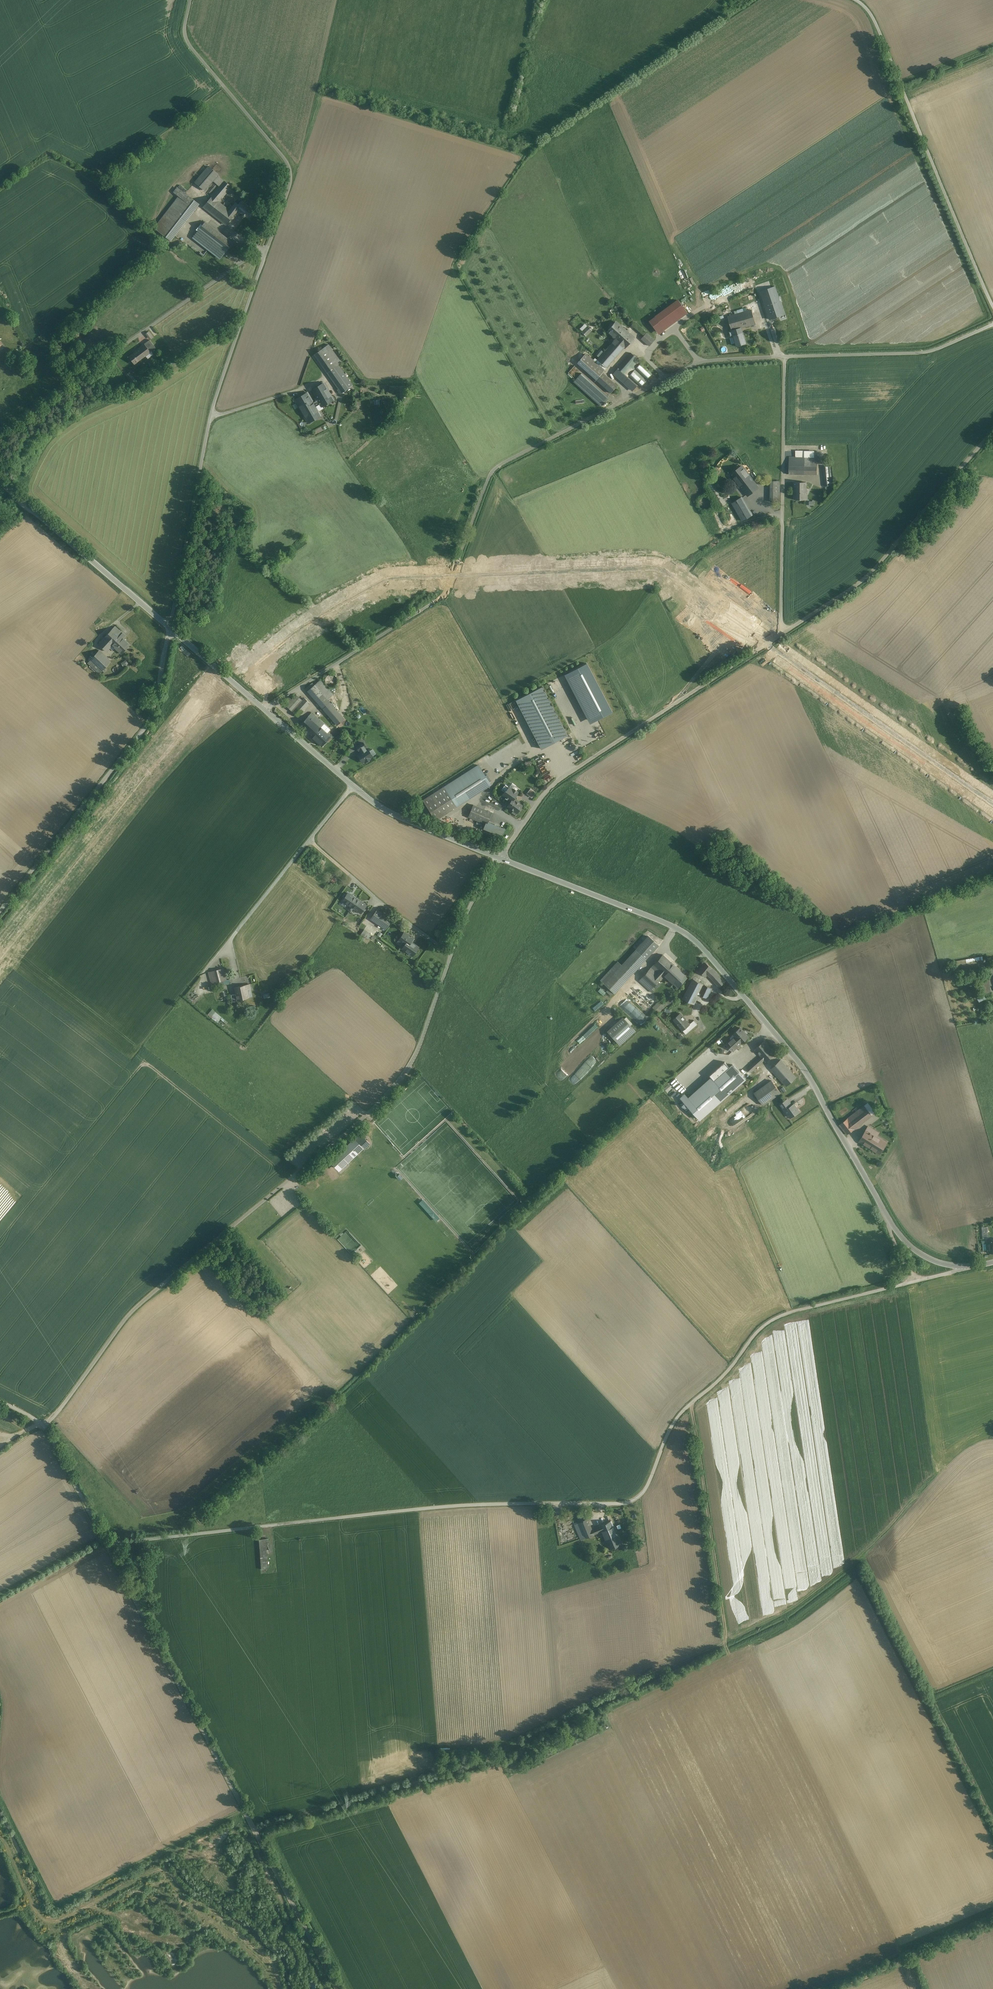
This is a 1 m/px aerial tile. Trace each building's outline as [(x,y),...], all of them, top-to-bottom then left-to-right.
[(219,175),(209,166),(194,182),(205,191),(219,175)] [(224,180),(219,176),(214,182),(219,186),(224,180)] [(238,211),(249,219),(255,209),(242,200),(236,200),(229,209),(219,201),(231,186),(224,181),(204,207),(227,225),(238,211)] [(154,228),(172,241),(200,204),(177,186),(172,193),(178,197),(154,228)] [(191,237),(220,259),(232,243),(203,221),(191,237)] [(775,287),(761,292),(770,319),(784,314),(775,287)] [(659,334),(690,313),(681,299),(650,320),(659,334)] [(752,310),(736,315),(740,328),(756,323),(752,310)] [(735,314),(728,316),(732,331),(733,331),(739,329),(740,329),(740,328),(736,315),(735,314)] [(634,337),(616,322),(607,332),(615,339),(616,339),(625,347),(624,347),(625,348),(634,337)] [(588,326),(582,332),(586,336),(592,331),(588,326)] [(151,339),(155,336),(150,331),(147,333),(151,339)] [(654,340),(646,333),(641,339),(649,346),(654,340)] [(734,335),(734,336),(737,346),(746,343),(743,333),(740,334),(734,335)] [(157,348),(150,339),(132,352),(133,353),(128,356),(134,364),(157,348)] [(625,347),(616,339),(615,339),(612,343),(597,360),(606,368),(617,356),(624,347),(625,347)] [(329,344),(314,355),(340,393),(352,385),(338,365),(342,363),(329,344)] [(631,353),(618,368),(627,376),(640,361),(631,353)] [(577,363),(610,393),(617,385),(583,356),(577,363)] [(641,364),(636,369),(648,379),(652,374),(641,364)] [(627,376),(618,368),(612,375),(630,391),(638,386),(627,376)] [(581,374),(574,381),(601,406),(608,399),(581,374)] [(324,382),(311,390),(317,400),(319,403),(321,407),(334,400),(324,382)] [(308,392),(294,399),(307,424),(322,416),(316,405),(319,403),(317,400),(314,402),(308,392)] [(818,457),(789,457),(789,474),(817,475),(817,461),(818,461),(818,457)] [(830,466),(823,467),(825,486),(832,485),(830,466)] [(757,488),(741,467),(731,475),(748,496),(757,488)] [(731,500),(728,494),(725,496),(727,501),(719,505),(716,501),(723,497),(711,474),(702,479),(719,509),(727,504),(726,502),(731,500)] [(780,481),(770,481),(770,502),(780,502),(780,481)] [(806,483),(794,483),(794,500),(806,500),(806,489),(806,483)] [(723,497),(716,501),(719,505),(727,501),(725,496),(724,496),(723,497)] [(699,506),(700,508),(702,510),(705,510),(707,510),(710,509),(711,507),(712,504),(712,502),(710,499),(708,498),(706,497),(703,498),(701,499),(700,501),(699,503),(699,506)] [(742,497),(732,503),(743,521),(752,515),(742,497)] [(743,521),(732,503),(727,506),(737,524),(743,521)] [(121,632),(115,626),(113,629),(123,638),(125,636),(120,632),(121,632)] [(123,638),(113,629),(99,644),(107,651),(112,645),(122,654),(130,645),(123,638)] [(111,661),(99,650),(90,660),(102,671),(111,661)] [(102,671),(90,660),(88,663),(99,674),(102,671)] [(587,663),(564,675),(590,724),(612,712),(587,663)] [(325,683),(327,685),(329,686),(331,687),(334,686),(336,685),(337,682),(337,680),(337,678),(336,676),(334,675),(332,674),(329,675),(327,676),(326,678),(325,680),(325,683)] [(344,719),(327,700),(333,695),(320,680),(314,685),(313,683),(306,689),(316,701),(316,700),(337,725),(344,719)] [(542,686),(533,691),(528,694),(516,700),(541,749),(568,735),(542,686)] [(302,700),(296,695),(292,700),(286,706),(292,712),(302,700)] [(286,700),(283,703),(286,706),(292,700),(289,697),(286,700)] [(302,700),(292,712),(298,717),(310,703),(304,698),(302,700)] [(321,728),(317,724),(319,722),(320,720),(317,717),(314,721),(309,716),(300,726),(317,742),(326,733),(321,728)] [(330,730),(324,724),(321,728),(326,733),(327,733),(330,730)] [(326,733),(317,742),(322,746),(331,736),(327,733),(326,733)] [(363,742),(356,747),(359,751),(359,750),(364,747),(366,747),(363,742)] [(368,749),(366,750),(364,747),(359,750),(361,753),(360,754),(361,756),(359,758),(362,762),(365,761),(366,762),(370,759),(370,758),(372,756),(368,749)] [(535,759),(544,775),(550,772),(541,756),(535,759)] [(478,765),(423,799),(434,817),(489,782),(478,765)] [(514,790),(510,787),(506,791),(505,791),(502,795),(511,801),(514,798),(518,793),(516,792),(517,791),(514,789),(514,790)] [(514,798),(511,801),(508,806),(514,810),(512,813),(515,815),(517,813),(522,806),(516,801),(517,800),(514,798)] [(492,813),(473,805),(468,816),(486,824),(487,824),(488,822),(489,820),(492,813)] [(504,829),(488,822),(487,824),(486,824),(484,828),(502,835),(504,829)] [(366,905),(348,893),(343,901),(351,906),(349,909),(351,911),(353,908),(361,913),(366,905)] [(392,920),(377,910),(371,918),(386,928),(392,920)] [(348,919),(361,927),(365,920),(352,912),(348,919)] [(371,934),(364,929),(361,934),(368,939),(371,934)] [(405,932),(399,939),(402,942),(403,941),(408,934),(405,932)] [(653,932),(639,953),(649,960),(663,939),(653,932)] [(414,939),(408,934),(403,941),(406,943),(408,940),(412,942),(414,939)] [(412,942),(408,940),(406,943),(402,948),(406,951),(407,950),(413,954),(412,956),(413,956),(419,947),(412,942)] [(646,959),(636,950),(621,965),(615,973),(625,982),(646,959)] [(688,978),(663,955),(653,965),(663,974),(678,988),(688,978)] [(618,962),(611,969),(615,973),(621,965),(618,962)] [(988,962),(948,969),(950,978),(990,972),(988,962)] [(653,965),(639,980),(652,992),(655,989),(653,987),(660,980),(658,979),(663,974),(653,965)] [(223,967),(207,971),(210,982),(226,979),(223,967)] [(233,969),(227,970),(230,981),(235,980),(233,969)] [(615,973),(611,969),(601,981),(615,994),(625,982),(615,973)] [(704,984),(693,979),(691,982),(702,988),(704,984)] [(983,980),(985,991),(992,990),(992,989),(992,985),(990,985),(988,979),(983,980)] [(691,982),(683,998),(686,1000),(694,1004),(699,994),(707,998),(712,989),(704,984),(702,988),(691,982)] [(277,983),(258,989),(261,995),(274,991),(280,989),(277,983)] [(244,985),(235,987),(236,994),(237,1000),(249,997),(248,989),(251,988),(250,984),(244,985)] [(645,992),(642,996),(633,989),(629,995),(648,1010),(655,1001),(645,992)] [(662,1004),(659,1001),(652,1008),(659,1014),(672,1000),(673,999),(670,996),(662,1004)] [(222,1017),(211,1008),(208,1012),(218,1021),(222,1017)] [(690,1024),(680,1013),(673,1019),(683,1031),(686,1028),(690,1025),(690,1024)] [(623,1018),(608,1031),(620,1045),(635,1031),(623,1018)] [(694,1020),(690,1024),(690,1025),(686,1028),(689,1032),(698,1024),(694,1020)] [(714,1023),(703,1033),(702,1032),(698,1036),(704,1042),(719,1029),(714,1023)] [(740,1028),(734,1033),(737,1036),(732,1041),(731,1040),(727,1044),(733,1050),(741,1043),(742,1043),(749,1037),(747,1035),(746,1035),(744,1032),(740,1028)] [(776,1054),(764,1041),(755,1049),(761,1056),(764,1060),(766,1062),(776,1054)] [(761,1056),(755,1062),(758,1066),(764,1060),(761,1056)] [(729,1067),(718,1077),(715,1081),(723,1090),(745,1070),(737,1060),(729,1067)] [(796,1077),(781,1060),(771,1069),(786,1086),(796,1077)] [(725,1062),(713,1072),(715,1074),(716,1074),(718,1077),(729,1067),(725,1062)] [(772,1080),(754,1093),(764,1105),(781,1093),(772,1080)] [(787,1099),(780,1104),(785,1111),(785,1110),(792,1105),(787,1099)] [(792,1105),(785,1110),(790,1117),(799,1111),(794,1104),(792,1105)] [(864,1105),(851,1116),(854,1120),(868,1110),(864,1105)] [(854,1120),(851,1122),(848,1118),(840,1125),(847,1135),(853,1130),(872,1115),(868,1110),(854,1120)] [(715,1122),(715,1121),(709,1124),(710,1126),(704,1130),(709,1139),(721,1132),(715,1122)] [(872,1133),(867,1130),(860,1142),(874,1150),(881,1138),(872,1133)] [(357,1137),(347,1146),(350,1149),(353,1147),(357,1152),(362,1147),(364,1149),(370,1143),(359,1131),(355,1135),(357,1137)] [(887,1142),(881,1138),(874,1150),(880,1154),(887,1142)] [(347,1146),(331,1161),(337,1168),(353,1153),(350,1149),(347,1146)] [(424,1199),(420,1202),(436,1221),(440,1218),(424,1199)] [(587,1518),(574,1523),(581,1539),(580,1539),(581,1540),(593,1534),(591,1529),(587,1518)] [(611,1521),(599,1526),(602,1531),(609,1549),(621,1544),(611,1521)] [(591,1529),(593,1534),(602,1531),(599,1526),(591,1529)] [(268,1538),(259,1539),(262,1569),(268,1569),(266,1544),(269,1543),(268,1538)]
